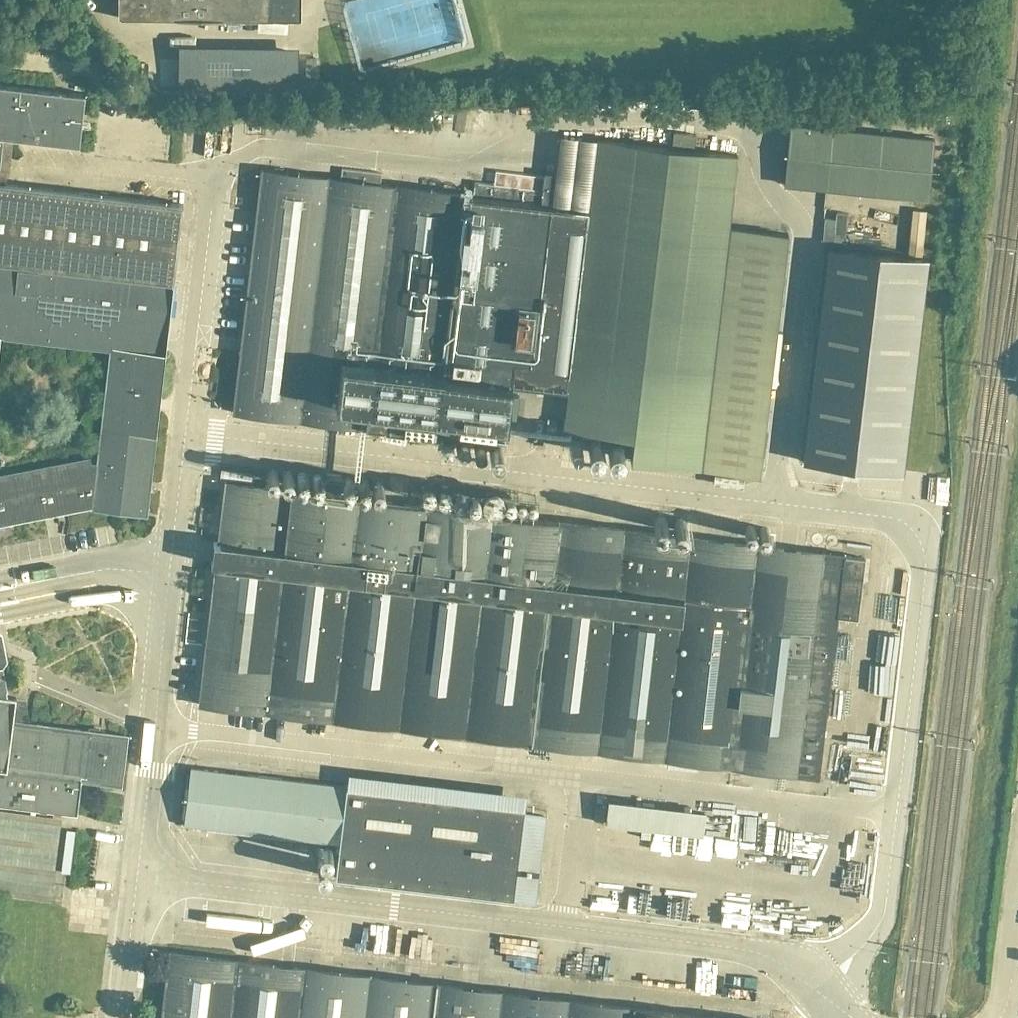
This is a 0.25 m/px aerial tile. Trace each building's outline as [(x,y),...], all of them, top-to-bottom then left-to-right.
[(120,20),(300,22),(300,0),(120,0),(120,20)] [(177,54),(177,94),(237,95),(237,55),(177,54)] [(1,150),(11,151),(13,139),(79,146),(85,94),(0,84),(0,160),(1,150)] [(928,200),(933,140),(789,126),(784,187),(928,200)] [(697,137),(675,134),(674,146),(695,149),(697,137)] [(239,360),(233,412),(365,427),(365,428),(434,436),(434,432),(504,440),(510,384),(568,391),(589,211),(550,207),(554,175),(544,173),(541,192),(474,183),(472,197),(376,185),(377,173),(338,168),(336,180),(261,170),(239,360)] [(92,509),(146,515),(183,204),(0,184),(0,364),(1,364),(3,339),(109,352),(96,464),(91,463),(89,458),(0,475),(0,526),(92,508),(92,509)] [(835,214),(833,235),(844,236),(846,215),(835,214)] [(823,221),(821,242),(832,243),(834,222),(823,221)] [(828,247),(802,463),(902,475),(928,259),(828,247)] [(804,483),(843,484),(843,469),(804,469),(804,483)] [(215,565),(198,706),(729,768),(817,779),(836,617),(857,619),(864,559),(844,557),(844,555),(339,495),(341,476),(325,474),(322,493),(292,489),(225,481),(217,544),(213,543),(210,563),(210,565),(215,565)] [(29,724),(12,722),(14,700),(6,699),(5,693),(6,693),(0,659),(0,806),(76,816),(81,781),(120,786),(126,736),(29,724)] [(192,769),(185,827),(339,845),(335,879),(534,903),(538,868),(517,865),(524,809),(345,788),(192,769)] [(524,802),(525,787),(453,783),(452,797),(524,802)] [(704,812),(608,801),(605,825),(702,836),(704,812)] [(757,842),(757,820),(738,820),(738,814),(719,814),(718,859),(740,859),(740,830),(745,830),(745,842),(757,842)] [(61,823),(0,815),(0,900),(50,907),(61,823)] [(64,871),(73,871),(73,831),(65,831),(64,871)] [(746,852),(744,868),(782,870),(783,855),(746,852)] [(162,1017),(724,1017),(169,953),(162,1017)]
